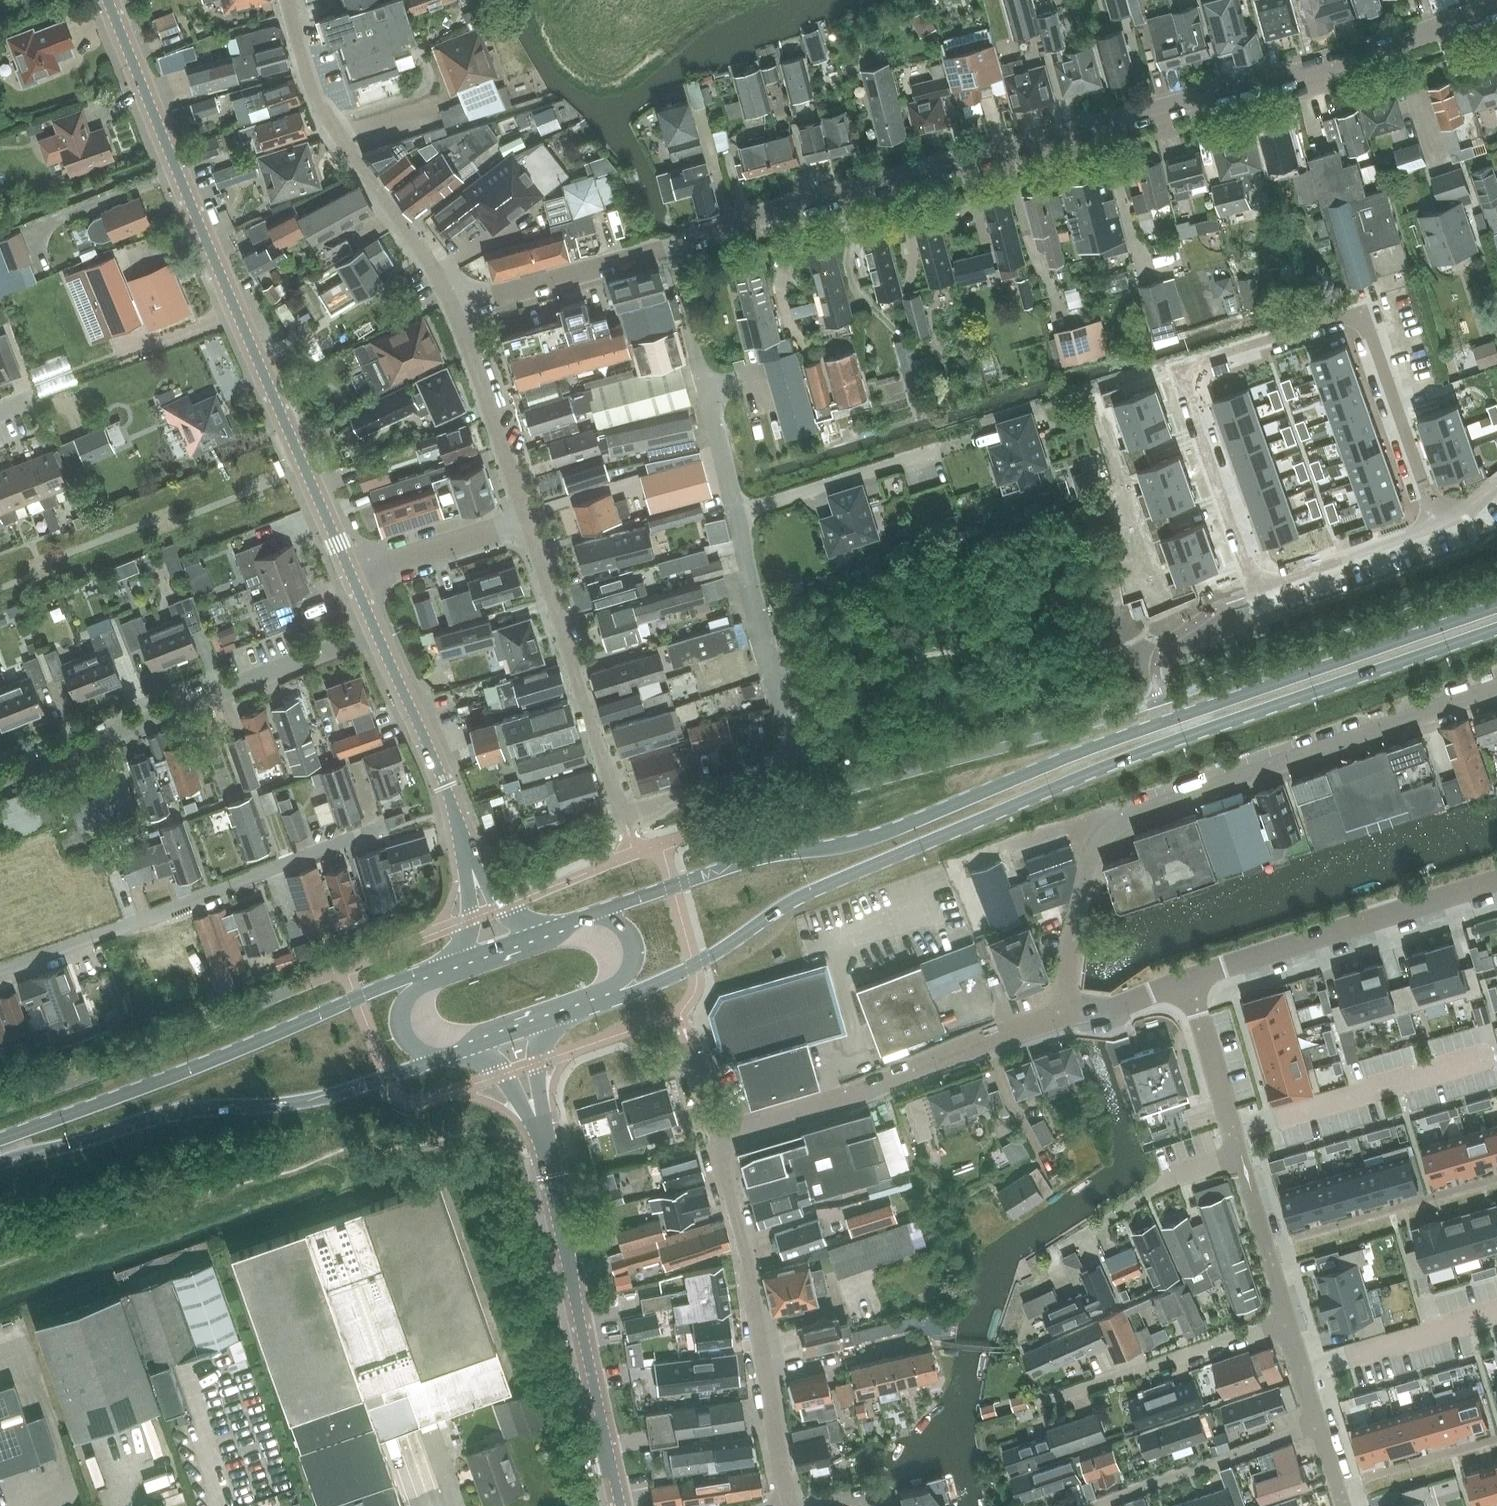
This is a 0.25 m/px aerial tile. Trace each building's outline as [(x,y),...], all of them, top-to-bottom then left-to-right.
[(224,12),(271,1),(271,0),(221,0),(224,12)] [(314,61),(325,95),(399,71),(392,51),(416,42),(401,0),(383,0),(349,12),(348,9),(319,18),(326,40),(309,46),(314,61)] [(348,9),(374,0),(344,0),(348,9)] [(413,14),(453,0),(408,0),(413,14)] [(1041,31),(1033,0),(1005,0),(1015,38),(1041,31)] [(1131,15),(1127,0),(1108,0),(1113,19),(1131,15)] [(1241,0),(1207,0),(1202,1),(1217,53),(1221,52),(1222,54),(1232,52),(1232,49),(1234,49),(1238,62),(1264,54),(1257,29),(1249,31),(1241,0)] [(1267,40),(1297,32),(1288,0),(1256,0),(1267,40)] [(1333,22),(1327,0),(1299,0),(1308,33),(1334,25),(1333,22)] [(1333,22),(1355,15),(1350,0),(1327,0),(1333,22)] [(1359,14),(1366,12),(1366,13),(1370,12),(1371,16),(1380,13),(1379,9),(1383,8),(1380,0),(1355,0),(1359,14)] [(470,29),(493,21),(486,5),(463,13),(470,29)] [(1141,6),(1131,9),(1136,24),(1146,21),(1141,6)] [(1173,13),(1186,62),(1190,61),(1194,66),(1202,63),(1203,57),(1210,55),(1197,7),(1173,13)] [(927,10),(918,14),(927,33),(937,28),(927,10)] [(1051,12),(1040,15),(1049,49),(1067,44),(1058,11),(1051,12)] [(1152,33),(1162,68),(1186,62),(1173,13),(1162,16),(1152,33)] [(73,45),(63,20),(34,32),(32,28),(7,38),(19,68),(16,69),(23,86),(37,81),(36,78),(60,69),(57,61),(67,57),(64,49),(73,45)] [(241,53),(242,53),(285,41),(281,28),(275,24),(235,34),(241,53)] [(990,26),(942,38),(958,95),(960,103),(982,97),(979,89),(977,80),(1004,73),(1001,65),(990,26)] [(445,126),(446,126),(503,106),(492,77),(496,76),(486,50),(477,28),(433,46),(451,94),(457,92),(461,103),(440,111),(445,126)] [(1345,28),(1336,30),(1338,39),(1347,36),(1345,28)] [(805,33),(804,33),(804,34),(812,63),(828,58),(819,29),(805,33)] [(1108,83),(1136,76),(1123,29),(1095,36),(1108,83)] [(286,41),(242,53),(248,75),(292,63),(286,41)] [(193,45),(181,48),(186,66),(198,62),(193,45)] [(1085,54),(1083,48),(1072,51),(1074,57),(1057,62),(1067,95),(1103,85),(1094,52),(1085,54)] [(248,75),(242,53),(241,53),(186,68),(193,93),(237,81),(237,77),(248,75)] [(793,101),(814,95),(804,56),(783,62),(793,101)] [(1023,59),(1014,61),(1001,65),(1004,73),(1006,73),(1014,109),(1034,103),(1035,107),(1045,104),(1045,100),(1054,98),(1046,64),(1026,70),(1023,59)] [(881,143),(908,136),(889,63),(863,70),(881,143)] [(918,100),(908,102),(916,134),(949,125),(942,95),(950,93),(942,63),(931,66),(935,78),(914,84),(918,100)] [(777,64),(762,67),(766,82),(781,78),(777,64)] [(745,115),(771,109),(760,68),(735,75),(745,115)] [(1464,78),(1474,110),(1496,103),(1496,68),(1464,78)] [(262,89),(243,94),(248,110),(268,104),(270,111),(296,103),(300,101),(293,79),(262,89)] [(1452,82),(1430,88),(1444,131),(1451,156),(1463,152),(1462,149),(1454,123),(1464,120),(1452,82)] [(709,85),(700,88),(704,103),(713,101),(709,85)] [(215,96),(190,106),(195,117),(219,108),(215,96)] [(1370,136),(1405,125),(1397,98),(1362,109),(1370,136)] [(696,130),(688,100),(659,108),(672,158),(703,150),(698,130),(696,130)] [(553,107),(542,111),(550,131),(561,126),(553,107)] [(823,121),(832,155),(856,149),(847,110),(822,116),(823,121)] [(1337,116),(1324,120),(1331,142),(1338,140),(1340,148),(1346,147),(1348,154),(1370,148),(1359,110),(1337,116)] [(46,164),(65,157),(71,175),(90,168),(89,165),(113,157),(102,129),(88,134),(80,111),(55,120),(58,131),(37,138),(46,164)] [(256,122),(237,128),(241,140),(251,137),(256,151),(306,135),(299,111),(257,123),(256,123),(256,122)] [(38,118),(25,123),(29,134),(42,129),(38,118)] [(808,161),(832,155),(823,121),(798,125),(808,161)] [(441,151),(391,189),(413,217),(417,214),(462,179),(456,171),(472,159),(500,140),(495,132),(487,123),(448,135),(434,140),(432,140),(441,151)] [(445,126),(423,133),(426,142),(432,140),(434,140),(448,135),(445,126)] [(1271,170),(1299,163),(1290,128),(1262,135),(1271,170)] [(766,140),(774,170),(800,163),(793,133),(766,140)] [(520,135),(499,146),(504,156),(525,146),(520,135)] [(1263,168),(1254,135),(1213,145),(1222,178),(1241,173),(1242,178),(1213,186),(1221,215),(1253,207),(1246,181),(1251,180),(1248,172),(1263,168)] [(197,158),(220,151),(216,136),(192,143),(197,158)] [(376,171),(412,142),(411,137),(364,152),(362,153),(376,171)] [(542,140),(513,154),(512,153),(498,162),(432,214),(449,237),(478,214),(492,233),(529,203),(568,174),(542,140)] [(748,176),(774,170),(766,140),(740,147),(744,162),(738,163),(741,177),(747,175),(748,176)] [(320,186),(307,141),(258,156),(258,157),(212,171),(216,186),(262,172),(271,201),(320,186)] [(428,161),(440,152),(433,143),(419,149),(428,161)] [(1403,172),(1426,164),(1420,143),(1396,150),(1403,172)] [(1463,152),(1451,156),(1453,162),(1476,155),(1473,145),(1462,149),(1463,152)] [(1345,164),(1340,148),(1311,157),(1349,284),(1410,265),(1386,186),(1367,192),(1358,160),(1345,164)] [(1200,152),(1167,160),(1177,199),(1191,195),(1189,188),(1208,182),(1200,152)] [(390,187),(417,167),(406,153),(379,173),(390,187)] [(718,209),(706,161),(703,160),(696,162),(697,167),(687,169),(687,167),(671,171),(677,195),(693,191),(698,215),(718,209)] [(1156,163),(1152,160),(1145,162),(1144,166),(1139,168),(1146,192),(1134,195),(1138,213),(1150,210),(1151,210),(1150,205),(1171,200),(1161,162),(1156,163)] [(1380,179),(1376,163),(1362,167),(1367,183),(1380,179)] [(1493,166),(1473,173),(1493,231),(1496,230),(1496,178),(1493,166)] [(1302,202),(1319,198),(1311,168),(1294,173),(1302,202)] [(1433,263),(1478,248),(1462,204),(1472,201),(1461,168),(1434,178),(1441,198),(1433,201),(1436,211),(1421,216),(1430,242),(1426,244),(1433,263)] [(594,173),(562,185),(573,217),(606,206),(594,173)] [(1109,174),(1086,180),(1103,245),(1105,255),(1128,249),(1109,174)] [(1080,251),(1103,245),(1086,180),(1063,186),(1080,251)] [(322,239),(333,233),(353,223),(356,229),(361,226),(362,222),(360,219),(373,213),(358,184),(298,216),(323,263),(352,248),(347,237),(327,248),(322,239)] [(1051,266),(1064,263),(1059,242),(1057,233),(1046,190),(1024,196),(1037,246),(1041,250),(1047,249),(1051,266)] [(90,223),(87,228),(91,237),(97,240),(104,240),(112,237),(113,238),(150,223),(139,197),(102,212),(103,215),(94,218),(90,223)] [(1010,199),(984,205),(1003,278),(1020,274),(1017,263),(1025,261),(1010,199)] [(225,208),(217,211),(227,233),(235,230),(225,208)] [(1138,213),(1143,233),(1156,229),(1150,210),(1138,213)] [(292,211),(267,224),(264,219),(246,228),(253,242),(271,233),(275,241),(258,250),(257,248),(242,255),(252,274),(286,257),(281,246),(301,235),(302,230),(292,211)] [(524,243),(531,270),(569,260),(565,243),(570,241),(568,237),(585,232),(584,229),(595,227),(590,214),(581,217),(559,223),(562,233),(524,243)] [(931,286),(955,279),(939,218),(915,225),(931,286)] [(1190,221),(1178,224),(1181,237),(1194,234),(1190,221)] [(9,269),(32,260),(20,231),(0,239),(0,273),(9,269)] [(1068,231),(1057,233),(1059,242),(1070,239),(1068,231)] [(880,300),(904,294),(887,232),(863,238),(880,300)] [(357,299),(384,282),(378,271),(393,262),(378,237),(336,262),(344,276),(318,292),(330,312),(356,297),(357,299)] [(493,280),(531,270),(524,243),(485,253),(493,280)] [(854,318),(835,246),(808,253),(809,254),(806,255),(808,264),(811,264),(827,325),(854,318)] [(959,278),(998,269),(993,250),(974,255),(974,256),(954,260),(959,278)] [(86,271),(71,277),(79,296),(94,289),(112,332),(139,321),(139,320),(146,317),(149,325),(186,309),(168,267),(131,282),(144,312),(137,315),(114,260),(86,271)] [(333,264),(315,275),(319,282),(337,271),(333,264)] [(633,274),(640,300),(666,293),(658,267),(633,274)] [(766,360),(795,352),(791,337),(782,339),(781,339),(763,267),(736,273),(754,345),(762,343),(766,360)] [(615,307),(640,300),(633,274),(608,281),(615,307)] [(1254,274),(1238,278),(1246,306),(1261,302),(1254,274)] [(1178,332),(1174,317),(1185,314),(1175,275),(1139,284),(1149,324),(1151,324),(1154,339),(1178,332)] [(1230,277),(1215,281),(1218,294),(1234,290),(1230,277)] [(272,283),(263,289),(270,301),(271,302),(280,296),(272,283)] [(638,372),(682,360),(665,297),(621,309),(638,372)] [(504,336),(503,336),(507,353),(592,330),(608,326),(605,313),(589,318),(584,300),(560,307),(564,320),(504,336)] [(926,314),(910,318),(916,337),(931,333),(926,314)] [(422,316),(417,319),(353,349),(373,392),(442,359),(422,316)] [(1110,351),(1102,318),(1055,330),(1057,335),(1049,337),(1054,359),(1062,357),(1064,363),(1110,351)] [(592,330),(507,353),(516,387),(519,386),(560,374),(580,368),(589,366),(605,361),(624,356),(629,355),(624,338),(620,323),(608,326),(592,330)] [(11,379),(5,364),(16,360),(6,332),(0,334),(0,383),(11,379)] [(910,397),(912,396),(925,393),(910,339),(896,343),(910,397)] [(1347,344),(1313,356),(1320,377),(1354,365),(1347,344)] [(312,348),(302,353),(307,364),(318,359),(312,348)] [(838,407),(868,399),(854,351),(825,359),(838,407)] [(797,352),(795,352),(766,360),(787,438),(818,429),(797,352)] [(819,419),(833,415),(829,400),(830,400),(820,362),(805,366),(819,419)] [(601,427),(624,422),(690,408),(678,364),(633,376),(590,387),(601,427)] [(1354,365),(1320,377),(1327,398),(1362,386),(1354,365)] [(435,422),(465,409),(446,367),(417,380),(408,385),(348,412),(358,434),(412,410),(420,414),(430,410),(435,422)] [(586,388),(586,389),(590,387),(633,376),(632,369),(584,382),(586,388)] [(1291,377),(1282,381),(1285,390),(1294,386),(1291,377)] [(564,397),(558,378),(524,388),(530,407),(524,409),(531,432),(575,418),(568,396),(564,397)] [(1125,385),(1102,393),(1106,406),(1119,401),(1126,423),(1165,409),(1157,386),(1129,396),(1125,385)] [(1294,386),(1285,390),(1288,398),(1297,395),(1294,386)] [(1362,386),(1327,398),(1335,418),(1369,406),(1362,386)] [(1249,387),(1214,399),(1221,418),(1255,406),(1249,387)] [(1279,387),(1270,391),(1273,399),(1282,396),(1279,387)] [(1440,411),(1420,418),(1427,439),(1466,425),(1459,405),(1463,404),(1458,391),(1436,399),(1440,411)] [(1282,396),(1273,399),(1276,408),(1285,405),(1282,396)] [(192,408),(187,397),(163,407),(171,425),(182,420),(188,434),(184,436),(192,453),(209,446),(207,442),(228,433),(213,399),(192,408)] [(1488,406),(1491,415),(1496,413),(1496,403),(1488,406)] [(152,405),(144,408),(151,426),(159,423),(152,405)] [(333,405),(328,410),(331,416),(338,415),(339,407),(333,405)] [(1255,406),(1221,418),(1227,436),(1262,424),(1255,406)] [(1369,406),(1335,418),(1342,439),(1376,427),(1369,406)] [(1134,444),(1121,448),(1125,460),(1148,452),(1144,441),(1173,431),(1165,409),(1126,423),(1134,444)] [(698,451),(687,412),(593,431),(592,428),(549,441),(556,464),(600,451),(609,450),(610,455),(646,447),(650,461),(698,451)] [(1044,484),(1039,467),(1047,464),(1031,414),(1001,423),(1005,437),(1007,436),(1008,442),(993,447),(998,463),(994,464),(1000,483),(1018,477),(1022,490),(1044,484)] [(1305,419),(1296,422),(1299,431),(1308,427),(1305,419)] [(477,449),(468,423),(415,441),(419,451),(438,444),(444,460),(477,449)] [(1262,424),(1227,436),(1234,454),(1268,442),(1262,424)] [(1292,424),(1282,427),(1286,436),(1295,432),(1292,424)] [(73,438),(85,464),(115,451),(104,425),(73,438)] [(1466,425),(1427,439),(1434,460),(1473,446),(1466,425)] [(1308,427),(1299,431),(1302,440),(1312,436),(1308,427)] [(1376,427),(1342,439),(1349,459),(1383,447),(1376,427)] [(1295,432),(1286,436),(1289,445),(1298,441),(1295,432)] [(1268,442),(1234,454),(1240,472),(1274,460),(1268,442)] [(1473,446),(1434,460),(1442,481),(1462,474),(1466,485),(1489,477),(1484,464),(1480,466),(1473,446)] [(1383,447),(1349,459),(1356,480),(1391,468),(1383,447)] [(33,459),(51,505),(57,503),(55,491),(67,486),(59,465),(64,463),(58,449),(33,459)] [(649,470),(701,456),(700,450),(698,451),(650,461),(647,461),(649,470)] [(1083,456),(1080,458),(1084,471),(1095,467),(1090,450),(1082,453),(1083,456)] [(1148,452),(1125,460),(1130,472),(1142,468),(1149,489),(1188,475),(1180,453),(1152,463),(1148,452)] [(712,493),(701,456),(649,470),(636,474),(647,512),(712,493)] [(602,458),(562,470),(568,491),(608,478),(602,458)] [(45,508),(51,505),(33,459),(13,466),(26,502),(38,497),(45,508)] [(1274,460),(1240,472),(1246,490),(1281,478),(1274,460)] [(1305,460),(1295,463),(1298,472),(1308,469),(1305,460)] [(1320,460),(1310,463),(1314,472),(1323,469),(1320,460)] [(373,504),(380,526),(382,534),(443,515),(444,516),(461,510),(462,511),(494,502),(482,463),(445,474),(441,462),(390,479),(390,481),(370,487),(375,504),(373,504)] [(26,502),(13,466),(0,471),(0,494),(11,521),(17,519),(15,506),(26,502)] [(1391,468),(1356,480),(1364,501),(1398,488),(1391,468)] [(1308,469),(1298,472),(1301,481),(1311,478),(1308,469)] [(1323,469),(1314,472),(1317,481),(1326,477),(1323,469)] [(1157,510),(1145,514),(1149,526),(1172,518),(1168,508),(1196,498),(1188,475),(1149,489),(1157,510)] [(1281,478),(1246,490),(1253,508),(1287,496),(1281,478)] [(878,536),(862,486),(832,495),(836,509),(838,508),(840,514),(824,519),(829,534),(825,535),(831,554),(853,548),(852,544),(878,536)] [(1398,488),(1364,501),(1371,522),(1405,510),(1398,488)] [(610,493),(599,497),(573,505),(582,534),(620,522),(619,517),(630,513),(625,497),(613,501),(610,493)] [(11,521),(0,494),(0,516),(5,524),(11,521)] [(1287,496),(1253,508),(1259,527),(1294,514),(1287,496)] [(1317,496),(1308,499),(1311,508),(1320,505),(1317,496)] [(1334,501),(1325,504),(1328,513),(1337,510),(1334,501)] [(652,530),(704,517),(700,502),(648,515),(652,530)] [(1320,505),(1311,508),(1314,517),(1324,514),(1320,505)] [(1337,510),(1328,513),(1331,522),(1340,519),(1337,510)] [(84,514),(73,518),(77,528),(88,524),(84,514)] [(958,514),(943,519),(947,533),(962,528),(958,514)] [(1294,514),(1259,527),(1266,545),(1300,533),(1294,514)] [(1172,518),(1149,526),(1153,538),(1165,534),(1173,555),(1212,541),(1204,519),(1175,529),(1172,518)] [(977,521),(965,525),(968,535),(980,531),(977,521)] [(583,572),(624,562),(653,555),(646,526),(576,544),(583,572)] [(262,542),(234,553),(243,576),(258,570),(262,582),(300,567),(291,544),(276,550),(272,538),(262,542)] [(1212,541),(1173,555),(1181,578),(1220,564),(1212,541)] [(691,568),(708,563),(704,551),(678,558),(658,563),(661,575),(681,570),(691,568)] [(197,554),(182,559),(186,571),(201,565),(197,554)] [(134,558),(125,562),(129,573),(139,570),(134,558)] [(180,559),(167,564),(172,577),(185,573),(180,559)] [(708,563),(691,568),(695,579),(722,571),(719,559),(708,563)] [(449,621),(479,612),(477,606),(522,592),(514,566),(469,580),(471,588),(442,597),(449,621)] [(268,596),(254,602),(261,622),(266,635),(294,624),(289,611),(284,600),(309,590),(300,567),(262,582),(268,596)] [(634,584),(630,571),(589,583),(595,606),(645,591),(643,581),(634,584)] [(723,575),(675,589),(597,611),(608,648),(642,638),(637,621),(729,594),(723,575)] [(797,581),(789,584),(793,593),(801,590),(797,581)] [(1168,595),(1146,603),(1150,616),(1173,608),(1168,595)] [(160,625),(168,643),(175,661),(198,652),(188,628),(199,623),(188,597),(169,604),(175,619),(160,625)] [(430,597),(414,602),(422,627),(438,622),(430,597)] [(175,661),(168,643),(160,625),(147,630),(141,615),(120,624),(131,651),(143,646),(152,670),(175,661)] [(441,658),(495,643),(488,616),(434,630),(441,658)] [(544,661),(530,617),(497,627),(503,647),(495,650),(497,658),(506,655),(511,671),(544,661)] [(673,667),(740,646),(733,625),(666,645),(673,667)] [(90,635),(96,650),(84,655),(98,692),(121,683),(111,659),(123,654),(112,627),(90,635)] [(98,692),(84,655),(63,664),(57,649),(43,654),(53,681),(66,676),(76,701),(98,692)] [(658,652),(591,671),(598,696),(665,677),(658,652)] [(7,685),(22,722),(44,713),(35,689),(46,684),(35,657),(23,662),(29,677),(7,685)] [(486,699),(498,696),(561,677),(558,665),(495,683),(495,685),(483,687),(486,699)] [(598,696),(595,697),(603,724),(607,723),(611,722),(624,718),(665,706),(665,707),(701,697),(693,669),(665,677),(598,696)] [(375,726),(369,708),(371,707),(359,675),(327,686),(338,718),(351,714),(357,733),(335,741),(340,756),(382,741),(377,726),(375,726)] [(561,677),(498,696),(502,709),(565,690),(561,677)] [(753,684),(741,687),(744,697),(756,694),(753,684)] [(7,685),(0,688),(0,731),(22,722),(7,685)] [(273,710),(283,741),(294,772),(320,763),(303,715),(307,713),(301,698),(299,696),(284,702),(285,706),(273,710)] [(325,706),(322,697),(314,700),(317,709),(325,706)] [(512,752),(545,742),(578,732),(567,698),(502,717),(512,752)] [(468,704),(458,707),(460,715),(470,712),(468,704)] [(620,752),(624,751),(678,734),(681,728),(679,723),(675,707),(612,726),(620,752)] [(228,742),(230,748),(244,790),(259,784),(248,750),(252,749),(258,765),(280,757),(263,709),(241,717),(248,736),(243,738),(243,737),(228,742)] [(1475,717),(1485,744),(1496,740),(1496,709),(1475,717)] [(479,761),(512,752),(502,717),(469,726),(479,761)] [(694,750),(733,740),(727,719),(688,730),(691,738),(694,750)] [(1467,799),(1466,795),(1492,787),(1469,719),(1443,728),(1459,776),(1443,781),(1450,804),(1467,799)] [(178,792),(179,794),(201,787),(183,737),(175,739),(171,728),(158,733),(165,754),(169,766),(173,778),(178,792)] [(165,754),(158,733),(147,737),(154,758),(165,754)] [(524,779),(587,761),(579,735),(516,753),(524,779)] [(1388,748),(1412,817),(1446,806),(1422,737),(1388,748)] [(640,791),(680,780),(669,743),(630,754),(640,791)] [(377,795),(400,787),(394,770),(403,767),(395,745),(363,757),(377,795)] [(1350,838),(1412,817),(1388,748),(1328,769),(1350,838)] [(138,790),(173,778),(169,766),(155,771),(149,755),(146,756),(144,752),(132,757),(133,761),(129,762),(138,790)] [(363,813),(345,763),(311,775),(315,786),(323,783),(337,822),(363,813)] [(600,798),(591,768),(554,780),(553,779),(522,789),(525,798),(556,789),(562,810),(600,798)] [(1316,849),(1350,838),(1328,769),(1294,780),(1316,849)] [(80,831),(137,812),(127,785),(123,772),(103,778),(108,792),(71,805),(80,831)] [(173,778),(138,790),(148,817),(168,810),(165,801),(175,798),(174,794),(178,792),(173,778)] [(25,831),(57,819),(43,784),(0,800),(0,841),(25,831)] [(1268,836),(1266,837),(1273,855),(1275,860),(1286,856),(1288,846),(1287,840),(1302,835),(1286,785),(1254,795),(1268,836)] [(522,789),(515,791),(518,800),(525,798),(522,789)] [(244,858),(270,849),(251,796),(226,805),(244,858)] [(1219,872),(1273,855),(1266,837),(1254,798),(1200,816),(1219,872)] [(490,799),(479,803),(482,813),(493,810),(490,799)] [(194,801),(185,804),(187,812),(196,809),(194,801)] [(291,839),(306,833),(298,809),(283,814),(291,839)] [(392,813),(383,816),(386,825),(402,819),(399,811),(393,813),(392,813)] [(539,828),(560,822),(556,811),(535,817),(539,828)] [(1127,915),(1199,891),(1221,883),(1219,878),(1221,877),(1219,872),(1200,816),(1138,836),(1144,853),(1104,865),(1120,911),(1125,909),(1127,915)] [(168,855),(192,847),(182,821),(159,829),(163,841),(125,855),(130,870),(154,862),(155,864),(169,859),(168,855)] [(371,910),(397,902),(388,872),(431,859),(424,837),(355,858),(371,910)] [(111,842),(99,846),(104,861),(116,857),(111,842)] [(1067,899),(1075,864),(1069,845),(1026,860),(1031,874),(1027,875),(1028,880),(1022,882),(1032,910),(1066,898),(1067,899)] [(169,859),(155,864),(159,875),(164,873),(163,870),(172,867),(177,881),(201,873),(192,847),(168,855),(169,859)] [(1009,885),(999,859),(970,871),(994,931),(1033,915),(1019,881),(1009,885)] [(304,932),(334,923),(334,922),(340,920),(341,921),(362,914),(347,867),(325,875),(335,904),(328,906),(316,868),(287,878),(304,932)] [(130,870),(124,872),(128,884),(137,880),(133,869),(130,870)] [(239,925),(241,932),(249,953),(278,943),(263,901),(226,914),(224,908),(194,918),(215,978),(245,967),(231,927),(239,925)] [(379,915),(370,918),(372,924),(381,922),(379,915)] [(1009,993),(1010,993),(1011,995),(1021,991),(1020,989),(1047,978),(1027,926),(988,938),(1009,993)] [(980,955),(985,954),(988,952),(983,937),(975,941),(980,955)] [(311,941),(293,946),(298,961),(315,955),(311,941)] [(880,1051),(944,1027),(933,996),(961,986),(958,980),(984,971),(973,943),(856,987),(880,1051)] [(1468,994),(1469,997),(1483,993),(1474,965),(1462,969),(1454,943),(1450,944),(1450,943),(1435,948),(1435,949),(1432,950),(1446,1000),(1468,994)] [(1478,945),(1470,947),(1473,959),(1481,957),(1478,945)] [(1413,955),(1409,956),(1416,982),(1404,986),(1411,1010),(1446,1000),(1432,950),(1428,951),(1428,950),(1413,954),(1413,955)] [(1481,957),(1473,959),(1477,971),(1484,968),(1481,957)] [(818,1083),(806,1042),(845,1031),(825,963),(719,994),(709,1013),(715,1036),(717,1044),(713,1047),(712,1046),(710,1047),(721,1065),(723,1064),(722,1063),(730,1061),(740,1077),(742,1077),(744,1084),(749,1103),(818,1083)] [(67,964),(18,983),(27,1008),(40,1003),(49,1027),(67,1021),(69,1028),(89,1022),(81,996),(79,997),(74,984),(67,964)] [(1364,968),(1364,969),(1361,970),(1375,1020),(1411,1010),(1404,986),(1391,990),(1383,964),(1379,965),(1379,964),(1364,968)] [(1375,1020),(1361,970),(1357,971),(1357,970),(1342,975),(1342,976),(1338,977),(1345,1003),(1333,1006),(1340,1031),(1375,1020)] [(1489,987),(1492,999),(1496,997),(1496,987),(1496,985),(1489,987)] [(1291,988),(1248,1001),(1254,1021),(1297,1009),(1291,988)] [(1330,999),(1327,988),(1319,990),(1322,1002),(1330,999)] [(5,1035),(6,1038),(24,1031),(20,1021),(16,1023),(15,1020),(23,1017),(15,994),(15,993),(0,998),(0,1037),(5,1035)] [(1326,1013),(1333,1011),(1330,999),(1322,1002),(1326,1013)] [(112,1002),(101,1010),(109,1022),(120,1014),(112,1002)] [(1295,1030),(1295,1031),(1303,1029),(1297,1009),(1254,1021),(1255,1022),(1261,1040),(1295,1030)] [(1327,1042),(1335,1040),(1332,1029),(1324,1031),(1327,1042)] [(1295,1030),(1261,1040),(1266,1060),(1301,1050),(1295,1031),(1295,1030)] [(1113,1039),(1104,1040),(1112,1065),(1113,1065),(1121,1062),(1135,1104),(1138,1114),(1188,1097),(1185,1088),(1170,1043),(1134,1054),(1128,1035),(1113,1039)] [(1335,1040),(1327,1042),(1331,1054),(1338,1052),(1335,1040)] [(1043,1086),(1063,1079),(1082,1072),(1072,1044),(1033,1057),(1043,1086)] [(1355,1044),(1344,1047),(1349,1062),(1360,1059),(1355,1044)] [(1266,1060),(1272,1079),(1271,1079),(1272,1080),(1306,1070),(1306,1069),(1301,1050),(1266,1060)] [(1015,1096),(1040,1087),(1029,1059),(1005,1067),(1015,1096)] [(1341,1060),(1333,1062),(1336,1074),(1344,1071),(1341,1060)] [(1306,1070),(1272,1080),(1277,1100),(1320,1088),(1314,1067),(1306,1069),(1306,1070)] [(597,1095),(612,1090),(605,1069),(591,1074),(597,1095)] [(929,1125),(953,1116),(991,1102),(993,1107),(1004,1103),(999,1087),(987,1091),(981,1074),(904,1102),(917,1140),(932,1135),(929,1125)] [(671,1132),(669,1124),(676,1122),(665,1086),(631,1097),(623,1099),(626,1109),(619,1111),(615,1098),(594,1104),(598,1117),(607,1114),(615,1139),(636,1133),(639,1141),(659,1136),(671,1132)] [(1493,1104),(1490,1096),(1479,1100),(1481,1108),(1493,1104)] [(1479,1100),(1467,1103),(1470,1111),(1481,1108),(1479,1100)] [(1064,1101),(1050,1106),(1056,1121),(1070,1116),(1064,1101)] [(1440,1120),(1451,1116),(1449,1109),(1437,1112),(1440,1120)] [(807,1187),(811,1199),(890,1175),(869,1111),(801,1131),(805,1147),(788,1153),(781,1146),(753,1154),(741,1161),(747,1183),(744,1186),(746,1193),(750,1194),(750,1197),(796,1184),(797,1187),(806,1185),(807,1187)] [(1440,1120),(1437,1112),(1426,1115),(1428,1123),(1440,1120)] [(1042,1144),(1055,1138),(1043,1118),(1031,1125),(1042,1144)] [(1143,1141),(1152,1138),(1148,1126),(1139,1129),(1143,1141)] [(1378,1129),(1381,1137),(1392,1134),(1390,1126),(1378,1129)] [(1487,1129),(1496,1162),(1496,1126),(1487,1129)] [(1367,1132),(1369,1140),(1381,1137),(1378,1129),(1367,1132)] [(1489,1167),(1489,1166),(1496,1163),(1496,1162),(1487,1129),(1467,1135),(1477,1170),(1479,1169),(1487,1167),(1489,1167)] [(1474,1170),(1475,1171),(1477,1170),(1467,1135),(1446,1141),(1456,1175),(1465,1173),(1465,1174),(1466,1173),(1474,1170)] [(1337,1141),(1339,1149),(1351,1145),(1348,1138),(1337,1141)] [(1339,1149),(1337,1141),(1325,1144),(1328,1152),(1339,1149)] [(1436,1181),(1436,1182),(1438,1181),(1446,1179),(1447,1179),(1447,1178),(1456,1175),(1446,1141),(1424,1147),(1434,1182),(1436,1181)] [(1397,1194),(1406,1191),(1406,1192),(1408,1192),(1408,1191),(1416,1189),(1418,1189),(1418,1188),(1419,1188),(1407,1146),(1385,1152),(1397,1194)] [(1309,1158),(1307,1150),(1296,1153),(1298,1161),(1309,1158)] [(666,1188),(703,1178),(696,1152),(659,1162),(666,1188)] [(1397,1194),(1385,1152),(1384,1152),(1386,1160),(1367,1166),(1377,1201),(1379,1200),(1387,1197),(1387,1198),(1389,1197),(1397,1194)] [(1284,1156),(1286,1164),(1298,1161),(1296,1153),(1284,1156)] [(1052,1190),(1037,1166),(1027,1173),(1027,1172),(998,1191),(1014,1216),(1043,1197),(1052,1190)] [(1377,1201),(1367,1166),(1346,1172),(1356,1206),(1365,1204),(1367,1204),(1366,1203),(1375,1201),(1375,1202),(1377,1201)] [(870,1197),(910,1185),(906,1171),(866,1183),(870,1197)] [(1346,1172),(1325,1178),(1336,1213),(1338,1212),(1346,1210),(1348,1209),(1347,1209),(1356,1206),(1346,1172)] [(1333,1214),(1336,1213),(1325,1178),(1304,1184),(1315,1218),(1323,1216),(1325,1216),(1333,1213),(1333,1214)] [(289,1420),(319,1503),(320,1505),(404,1505),(394,1477),(375,1423),(377,1422),(370,1404),(408,1391),(420,1424),(511,1391),(437,1181),(305,1228),(231,1254),(289,1420)] [(712,1211),(705,1184),(649,1199),(653,1212),(663,1210),(667,1226),(694,1219),(693,1216),(712,1211)] [(1315,1218),(1304,1184),(1283,1190),(1293,1225),(1294,1224),(1295,1225),(1296,1224),(1304,1222),(1306,1222),(1306,1221),(1315,1218)] [(602,1206),(622,1201),(619,1187),(599,1192),(602,1206)] [(799,1202),(811,1199),(807,1187),(795,1190),(749,1203),(756,1226),(801,1213),(799,1202)] [(1236,1310),(1262,1302),(1226,1196),(1200,1205),(1236,1310)] [(894,1202),(864,1212),(869,1228),(899,1218),(894,1202)] [(1468,1214),(1480,1255),(1496,1250),(1496,1215),(1494,1206),(1468,1214)] [(1442,1219),(1441,1220),(1453,1262),(1480,1255),(1468,1214),(1442,1221),(1442,1219)] [(1188,1217),(1163,1228),(1184,1275),(1183,1276),(1186,1282),(1188,1282),(1193,1294),(1215,1284),(1213,1280),(1220,1276),(1223,1275),(1210,1238),(1199,1243),(1192,1226),(1188,1217)] [(621,1248),(624,1247),(665,1235),(659,1218),(616,1231),(621,1248)] [(782,1256),(826,1241),(818,1218),(774,1232),(776,1237),(775,1239),(777,1246),(779,1248),(782,1256)] [(610,1253),(608,1254),(612,1271),(614,1271),(627,1268),(658,1258),(661,1267),(664,1265),(665,1268),(730,1247),(731,1246),(724,1219),(715,1222),(624,1250),(621,1250),(610,1253)] [(905,1223),(827,1250),(836,1277),(915,1250),(914,1247),(926,1243),(917,1219),(905,1223)] [(1420,1248),(1407,1252),(1414,1276),(1427,1272),(1426,1269),(1453,1262),(1441,1220),(1422,1226),(1422,1227),(1415,1230),(1420,1248)] [(1157,1287),(1180,1277),(1156,1224),(1133,1234),(1157,1287)] [(1117,1284),(1143,1272),(1132,1247),(1105,1259),(1117,1284)] [(1341,1268),(1317,1275),(1321,1288),(1319,1288),(1323,1303),(1366,1290),(1359,1264),(1366,1262),(1362,1248),(1338,1255),(1337,1255),(1341,1268)] [(763,1272),(767,1288),(773,1314),(817,1303),(815,1293),(827,1291),(821,1268),(809,1271),(807,1261),(763,1272)] [(165,1413),(185,1406),(170,1362),(238,1337),(211,1262),(123,1293),(165,1413)] [(1055,1285),(1020,1300),(1028,1317),(1044,1310),(1055,1333),(1091,1316),(1118,1304),(1116,1298),(1100,1264),(1081,1273),(1091,1293),(1082,1297),(1081,1293),(1062,1302),(1055,1285)] [(1484,1269),(1486,1276),(1496,1273),(1496,1270),(1496,1265),(1484,1269)] [(727,1297),(722,1266),(684,1273),(688,1293),(677,1295),(677,1291),(641,1297),(644,1312),(674,1306),(676,1320),(730,1311),(727,1297)] [(1486,1276),(1484,1269),(1473,1272),(1475,1279),(1486,1276)] [(1188,1282),(1186,1282),(1183,1284),(1167,1291),(1152,1297),(1155,1303),(1164,1323),(1178,1316),(1187,1335),(1207,1326),(1193,1294),(1188,1282)] [(1126,1287),(1119,1290),(1123,1299),(1130,1296),(1126,1287)] [(1366,1290),(1323,1303),(1328,1317),(1329,1316),(1333,1329),(1358,1322),(1361,1335),(1386,1328),(1382,1314),(1374,1316),(1370,1303),(1378,1301),(1378,1300),(1370,1302),(1366,1290)] [(75,1437),(159,1408),(119,1294),(35,1323),(75,1437)] [(1152,1297),(1145,1300),(1148,1306),(1155,1303),(1152,1297)] [(1132,1306),(1124,1309),(1127,1316),(1135,1312),(1132,1306)] [(1127,1316),(1124,1309),(1025,1353),(1036,1376),(1107,1344),(1115,1363),(1143,1351),(1127,1316)] [(628,1338),(660,1331),(656,1312),(625,1320),(628,1338)] [(731,1342),(728,1315),(689,1320),(675,1322),(676,1331),(694,1329),(697,1347),(731,1342)] [(857,1341),(855,1331),(850,1332),(850,1331),(848,1330),(847,1322),(839,1324),(837,1315),(798,1324),(804,1350),(818,1346),(819,1351),(834,1347),(835,1349),(853,1345),(853,1342),(857,1341)] [(901,1320),(904,1330),(920,1326),(917,1316),(901,1320)] [(889,1333),(904,1330),(901,1320),(886,1323),(889,1333)] [(873,1337),(889,1333),(886,1323),(871,1327),(873,1337)] [(1147,1326),(1137,1330),(1145,1349),(1155,1345),(1155,1344),(1169,1337),(1165,1328),(1151,1334),(1147,1326)] [(857,1341),(873,1337),(871,1327),(855,1331),(857,1341)] [(911,1351),(918,1380),(939,1375),(932,1346),(911,1351)] [(1284,1377),(1274,1348),(1251,1356),(1249,1350),(1214,1362),(1226,1397),(1261,1385),(1258,1374),(1266,1372),(1269,1382),(1284,1377)] [(898,1385),(918,1380),(911,1351),(891,1356),(898,1385)] [(659,1392),(738,1383),(735,1354),(655,1363),(659,1392)] [(878,1389),(898,1385),(891,1356),(871,1361),(878,1389)] [(857,1394),(878,1389),(871,1361),(850,1366),(857,1394)] [(1461,1366),(1449,1369),(1452,1377),(1463,1373),(1461,1366)] [(1452,1377),(1449,1369),(1438,1372),(1440,1380),(1452,1377)] [(836,1414),(825,1372),(790,1381),(791,1383),(789,1386),(791,1394),(794,1396),(796,1407),(799,1406),(802,1418),(818,1414),(819,1418),(836,1414)] [(1419,1378),(1408,1381),(1410,1389),(1422,1385),(1419,1378)] [(1140,1427),(1204,1405),(1195,1379),(1131,1401),(1140,1427)] [(841,1403),(854,1400),(848,1381),(835,1384),(841,1403)] [(1410,1389),(1408,1381),(1396,1384),(1399,1392),(1410,1389)] [(40,1460),(39,1459),(56,1453),(43,1414),(26,1420),(14,1382),(0,1387),(0,1473),(40,1460)] [(1290,1382),(1278,1386),(1224,1405),(1232,1429),(1286,1410),(1285,1407),(1297,1403),(1290,1382)] [(1477,1384),(1456,1390),(1461,1407),(1468,1433),(1488,1427),(1489,1426),(1482,1400),(1477,1384)] [(1378,1390),(1366,1393),(1368,1401),(1380,1397),(1378,1390)] [(1457,1398),(1437,1404),(1447,1439),(1447,1440),(1468,1433),(1461,1407),(1456,1390),(1455,1390),(1457,1398)] [(1368,1401),(1366,1393),(1355,1396),(1357,1404),(1368,1401)] [(1025,1394),(1011,1398),(1014,1410),(1029,1406),(1025,1394)] [(534,1396),(509,1404),(520,1432),(544,1423),(534,1396)] [(650,1446),(677,1442),(676,1436),(677,1436),(744,1427),(741,1400),(673,1410),(645,1413),(650,1446)] [(993,1403),(980,1407),(983,1418),(997,1414),(993,1403)] [(1437,1405),(1417,1411),(1427,1445),(1446,1440),(1437,1405)] [(1416,1410),(1396,1416),(1406,1451),(1427,1445),(1416,1410)] [(1011,1471),(1106,1438),(1097,1411),(1048,1428),(1050,1434),(1004,1450),(1011,1471)] [(1214,1435),(1206,1411),(1141,1434),(1149,1458),(1214,1435)] [(1396,1416),(1375,1422),(1385,1457),(1406,1451),(1396,1416)] [(826,1423),(791,1430),(794,1443),(792,1444),(794,1453),(792,1457),(794,1464),(797,1465),(798,1468),(811,1464),(813,1472),(828,1468),(826,1461),(829,1460),(824,1437),(829,1435),(830,1441),(841,1439),(836,1419),(826,1421),(826,1423)] [(1374,1423),(1354,1429),(1363,1463),(1364,1465),(1384,1459),(1374,1423)] [(673,1474),(682,1473),(752,1463),(751,1457),(755,1453),(754,1446),(750,1443),(749,1437),(670,1447),(672,1469),(673,1474)] [(522,1488),(506,1441),(467,1454),(475,1476),(479,1474),(488,1500),(522,1488)] [(1116,1479),(1113,1471),(1122,1469),(1113,1443),(1080,1454),(1089,1480),(1101,1476),(1104,1483),(1116,1479)] [(1216,1443),(1210,1446),(1213,1454),(1219,1452),(1216,1443)] [(1300,1465),(1293,1443),(1274,1450),(1282,1472),(1254,1479),(1262,1502),(1310,1486),(1303,1465),(1300,1465)] [(874,1444),(863,1449),(866,1456),(877,1451),(874,1444)] [(1021,1501),(1080,1480),(1072,1457),(1013,1477),(1021,1501)] [(1490,1467),(1479,1470),(1479,1469),(1469,1472),(1469,1473),(1468,1473),(1477,1505),(1485,1505),(1496,1502),(1496,1493),(1490,1467)] [(762,1493),(759,1471),(650,1487),(654,1505),(673,1505),(762,1493)] [(939,1482),(901,1493),(904,1505),(945,1505),(939,1482)] [(1173,1505),(1246,1505),(1238,1483),(1229,1486),(1173,1505)] [(1424,1500),(1432,1498),(1428,1484),(1404,1491),(1408,1504),(1400,1505),(1426,1505),(1424,1500)] [(1297,1498),(1272,1505),(1299,1505),(1297,1498)]
